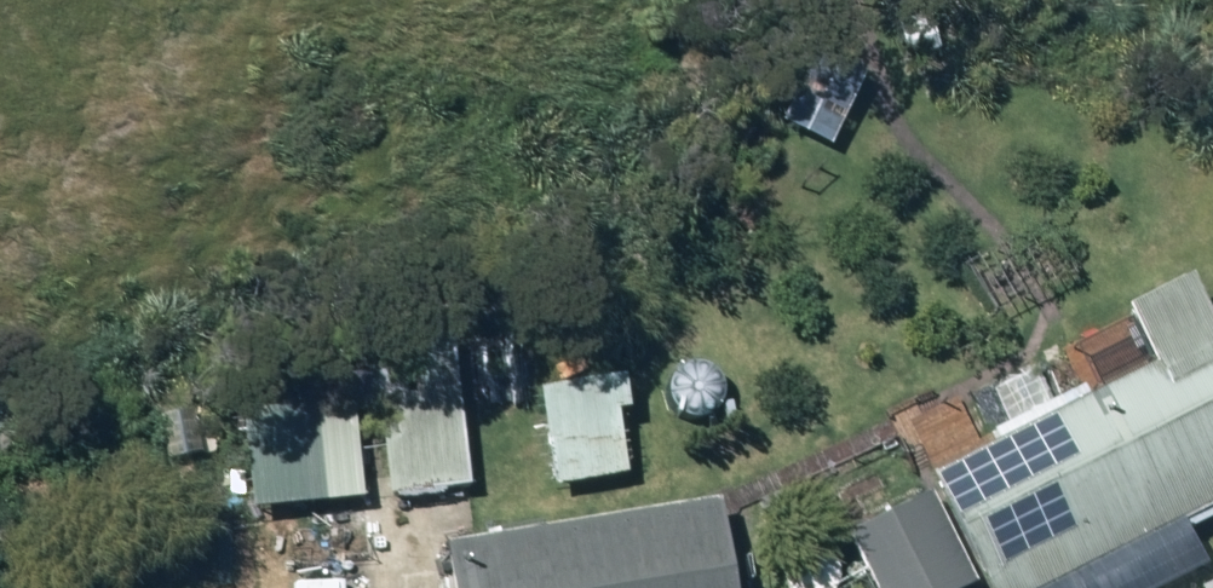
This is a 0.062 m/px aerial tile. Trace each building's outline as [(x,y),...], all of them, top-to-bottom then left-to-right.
[(618,470),(609,407),(623,406),(613,330),(662,324),(652,266),(517,286),(547,481),(618,470)] [(977,587),(1027,587),(1212,495),(1212,338),(1208,329),(921,475),(977,587)] [(384,493),(458,484),(446,396),(374,405),(384,493)] [(325,496),(361,496),(359,445),(324,446),(325,496)] [(262,463),(222,467),(228,514),(267,508),(262,463)] [(868,587),(958,587),(969,583),(924,489),(840,531),(868,587)] [(441,587),(724,587),(709,498),(434,542),(441,587)]
